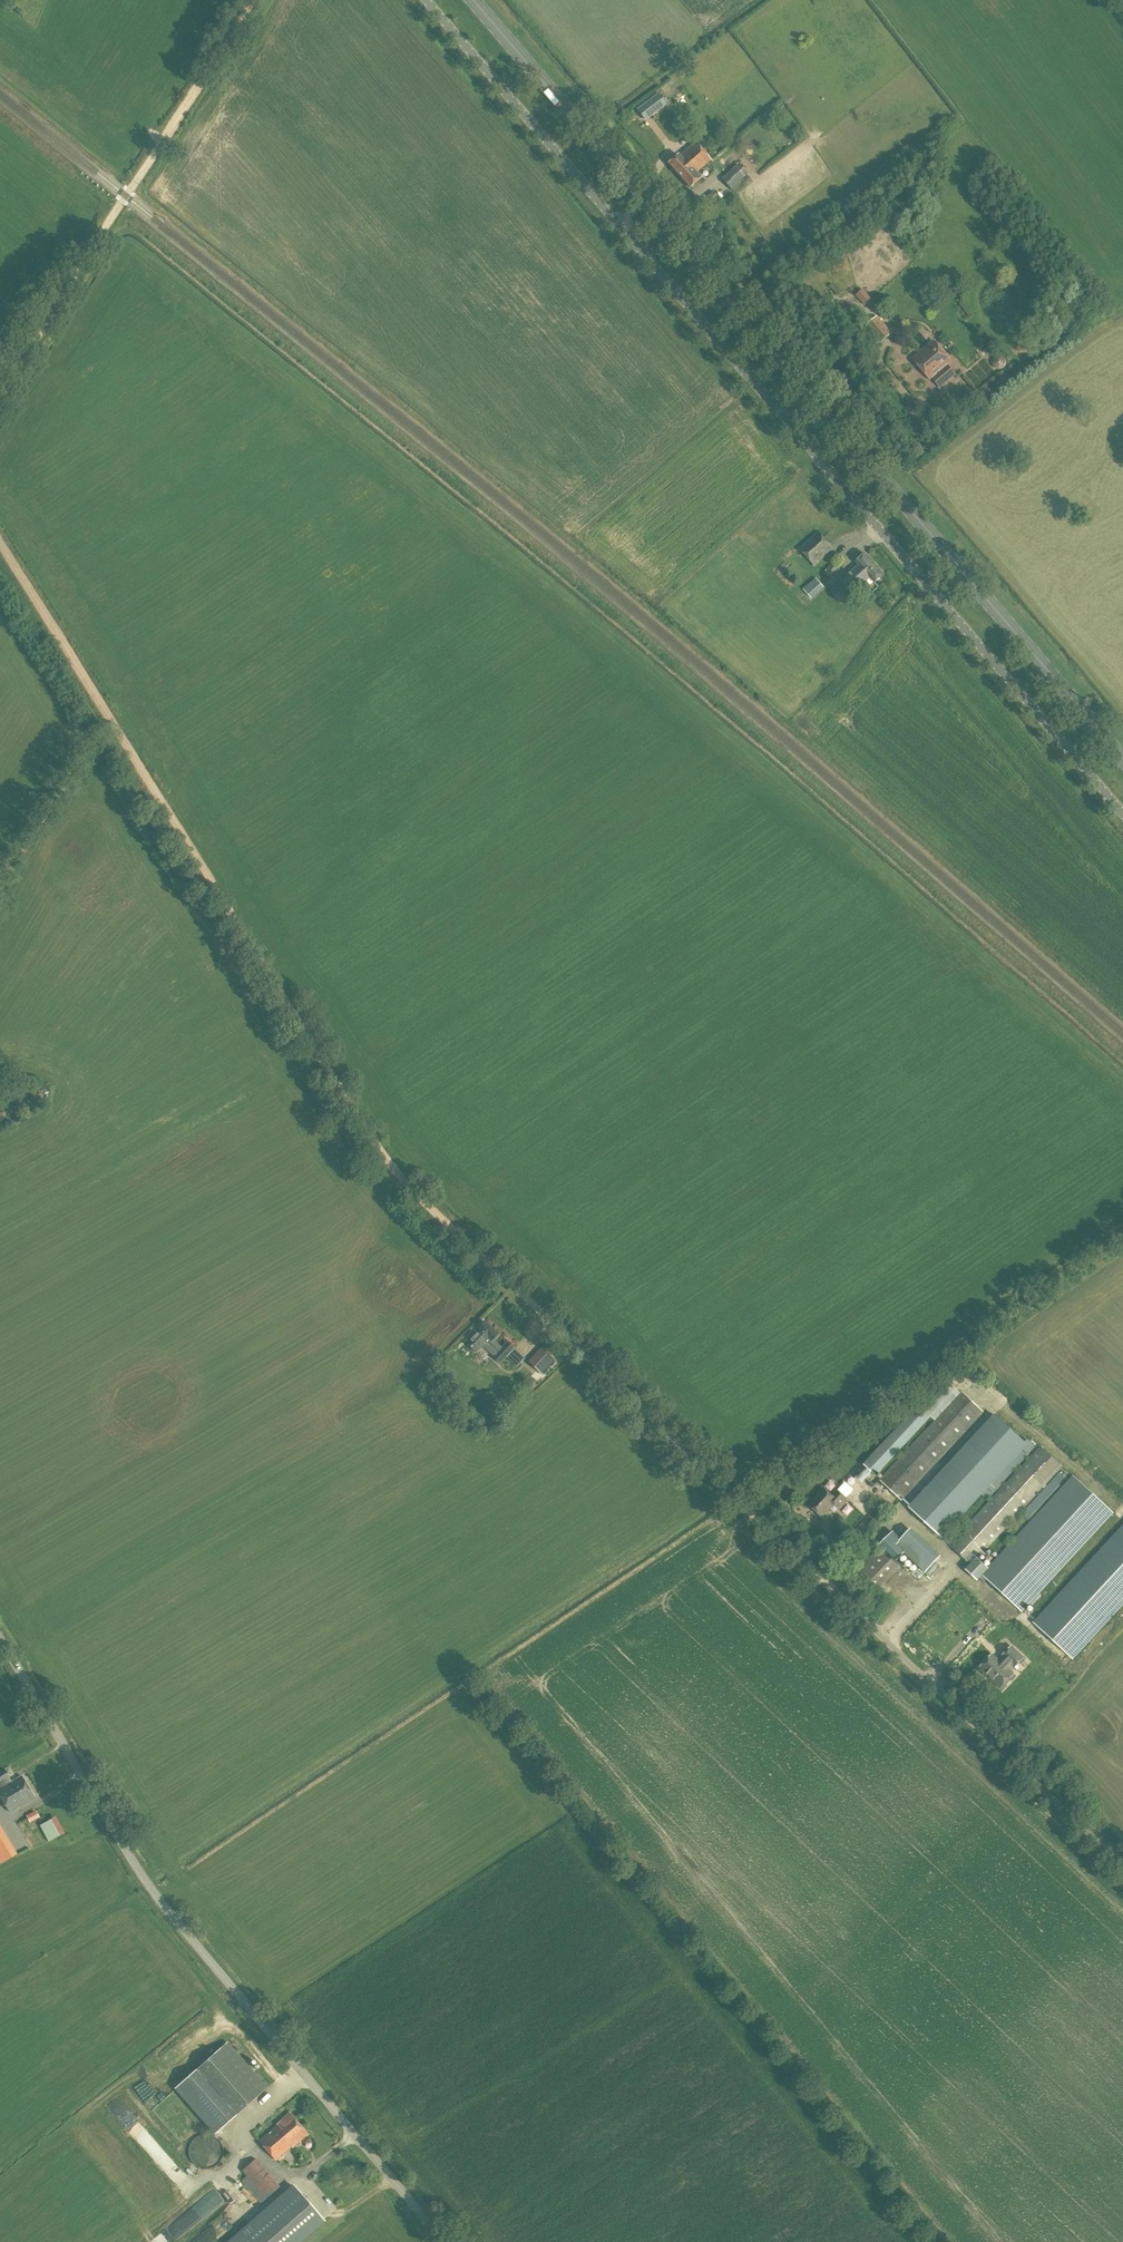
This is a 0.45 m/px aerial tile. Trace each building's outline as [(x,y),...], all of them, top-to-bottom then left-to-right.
[(645,121),(667,104),(658,93),(636,109),(645,121)] [(702,159),(706,164),(711,160),(695,142),(679,156),(678,154),(668,163),(676,172),(683,166),(685,168),(697,158),(702,159)] [(697,172),(706,164),(702,159),(697,158),(685,168),(683,166),(676,172),(690,187),(700,178),(699,176),(700,175),(697,172)] [(731,190),(749,174),(740,163),(722,179),(731,190)] [(717,190),(705,200),(712,209),(724,199),(717,190)] [(864,306),(872,299),(863,289),(855,295),(864,306)] [(880,343),(892,333),(877,316),(866,326),(880,343)] [(940,388),(956,375),(949,365),(953,362),(934,340),(912,359),(931,381),(933,379),(940,388)] [(987,387),(981,392),(985,397),(991,391),(987,387)] [(814,566),(834,549),(818,531),(799,548),(814,566)] [(842,580),(843,581),(831,591),(841,603),(853,593),(871,578),(875,583),(884,575),(866,554),(856,562),(859,565),(842,580)] [(830,578),(838,571),(832,565),(825,571),(830,578)] [(812,599),(824,587),(816,578),(803,589),(793,598),(801,608),(811,599),(812,599)] [(819,634),(824,630),(819,623),(814,628),(819,634)] [(498,1334),(485,1321),(478,1328),(465,1342),(476,1352),(484,1344),(495,1355),(493,1357),(499,1363),(513,1348),(507,1342),(500,1349),(491,1341),(498,1334)] [(539,1372),(553,1357),(544,1349),(531,1364),(539,1372)] [(876,1476),(955,1391),(943,1379),(863,1464),(876,1476)] [(901,1499),(983,1411),(963,1393),(881,1481),(901,1499)] [(1025,1442),(994,1413),(908,1507),(942,1539),(982,1495),(987,1500),(1036,1447),(1035,1443),(1029,1437),(1025,1442)] [(988,1568),(978,1559),(1062,1467),(1041,1447),(950,1545),(971,1564),(966,1570),(978,1580),(982,1575),(1022,1612),(1113,1513),(1072,1476),(988,1568)] [(836,1489),(831,1495),(823,1488),(809,1505),(822,1517),(834,1503),(839,1509),(848,1500),(836,1489)] [(855,1524),(858,1526),(866,1535),(884,1514),(874,1504),(855,1524)] [(1034,1622),(1074,1659),(1122,1605),(1122,1526),(1034,1622)] [(857,1572),(876,1591),(901,1565),(896,1560),(902,1553),(924,1573),(939,1556),(909,1528),(899,1539),(891,1532),(878,1546),(880,1548),(857,1572)] [(986,1678),(986,1677),(999,1690),(1004,1685),(1006,1685),(1010,1681),(1010,1679),(1014,1674),(1010,1671),(1012,1668),(1014,1669),(1024,1658),(1011,1646),(998,1660),(992,1654),(977,1669),(981,1672),(980,1673),(986,1678)] [(12,1782),(9,1777),(5,1769),(0,1772),(0,1797),(9,1812),(34,1797),(22,1776),(12,1782)] [(36,1811),(27,1815),(30,1822),(39,1817),(36,1811)] [(56,1814),(41,1822),(52,1842),(67,1834),(56,1814)] [(6,1861),(21,1852),(8,1830),(0,1835),(0,1852),(6,1861)] [(82,1841),(69,1847),(74,1857),(87,1851),(82,1841)] [(214,2134),(236,2115),(267,2088),(227,2042),(196,2069),(174,2088),(214,2134)] [(111,2109),(126,2128),(139,2117),(124,2098),(111,2109)] [(162,2120),(169,2115),(159,2101),(152,2106),(162,2120)] [(296,2146),(308,2135),(289,2113),(276,2124),(277,2126),(259,2141),(276,2160),(294,2144),(296,2146)] [(242,2180),(243,2182),(260,2203),(279,2187),(255,2158),(241,2171),(246,2176),(242,2180)] [(294,2185),(229,2241),(299,2241),(324,2220),(294,2185)]
